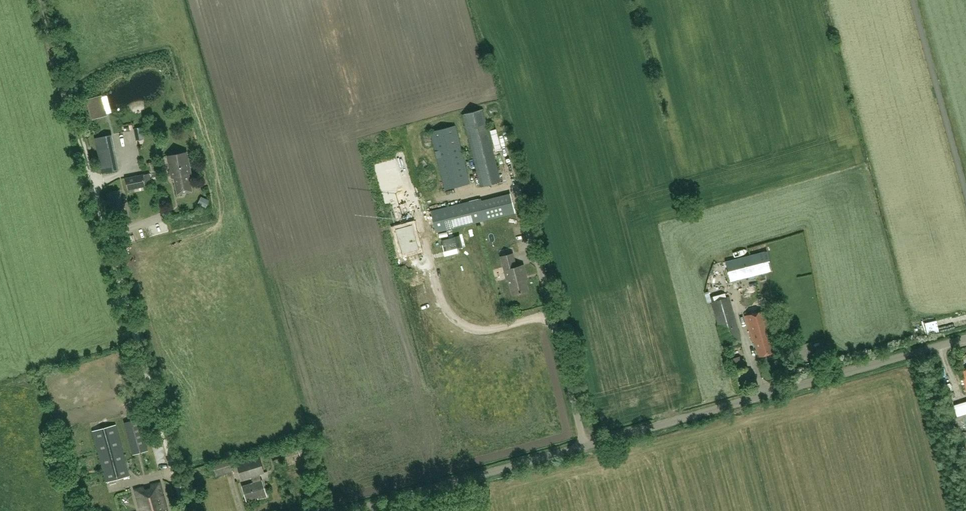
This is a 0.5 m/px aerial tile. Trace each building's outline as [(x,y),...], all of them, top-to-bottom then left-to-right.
[(108,112),(103,94),(90,98),(95,116),(108,112)] [(483,109),(462,114),(480,186),(501,181),(483,109)] [(456,126),(430,132),(445,190),(470,184),(456,126)] [(133,129),(136,141),(145,139),(142,127),(133,129)] [(95,138),(102,173),(119,170),(112,135),(95,138)] [(499,153),(507,150),(504,142),(496,145),(499,153)] [(137,152),(128,153),(130,171),(138,170),(137,152)] [(190,159),(188,159),(187,152),(167,156),(172,178),(175,178),(178,195),(193,191),(189,174),(192,174),(190,167),(192,166),(193,165),(192,159),(190,159)] [(393,162),(377,166),(387,202),(403,198),(393,162)] [(143,175),(125,178),(127,190),(145,187),(143,175)] [(125,214),(119,190),(106,193),(113,217),(125,214)] [(481,198),(430,211),(435,233),(515,213),(510,194),(481,201),(481,198)] [(200,199),(197,205),(205,209),(208,203),(200,199)] [(412,224),(396,229),(403,254),(419,249),(412,224)] [(760,253),(725,261),(731,281),(772,270),(767,251),(760,253)] [(513,253),(501,257),(507,279),(508,279),(512,294),(528,290),(524,275),(526,274),(523,265),(517,267),(513,253)] [(760,304),(754,289),(742,294),(748,309),(760,304)] [(729,296),(711,302),(723,344),(741,338),(729,296)] [(765,311),(745,316),(752,342),(754,341),(758,356),(775,352),(770,337),(772,336),(765,311)] [(926,337),(939,334),(936,322),(924,325),(926,337)] [(740,356),(731,358),(733,370),(743,368),(740,356)] [(950,394),(951,401),(962,399),(961,393),(950,394)] [(950,419),(959,449),(960,449),(965,447),(964,446),(965,445),(965,441),(965,439),(965,414),(950,419)] [(139,418),(124,422),(133,454),(148,451),(139,418)] [(116,425),(92,431),(105,482),(130,476),(116,425)] [(297,446),(300,456),(312,453),(309,443),(297,446)] [(259,457),(237,464),(242,480),(252,477),(254,483),(242,486),(247,501),(261,497),(261,498),(267,496),(262,481),(261,481),(260,474),(264,473),(259,457)] [(229,460),(213,464),(216,475),(232,471),(229,460)] [(144,487),(134,490),(140,510),(167,510),(159,483),(150,485),(151,488),(145,490),(144,487)]
